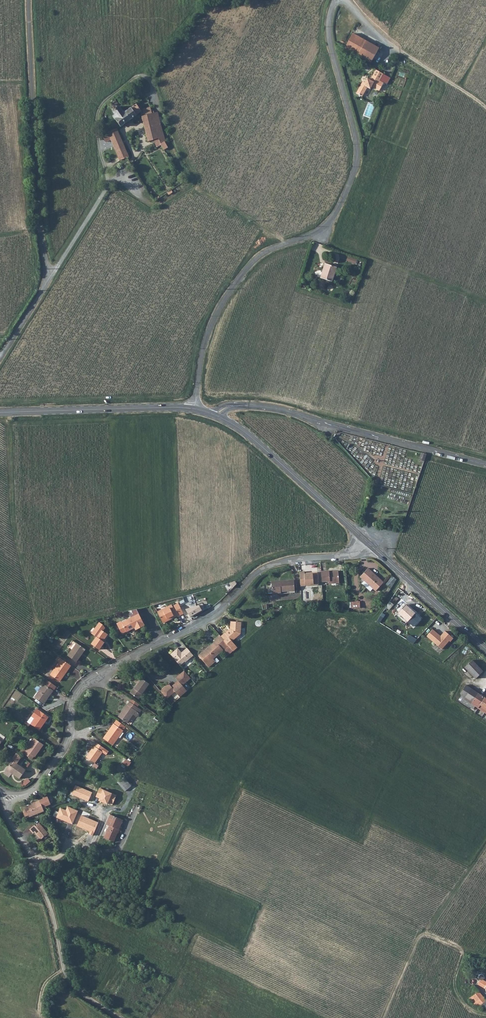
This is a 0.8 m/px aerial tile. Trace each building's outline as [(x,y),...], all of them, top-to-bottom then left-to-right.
[(360,43),(373,50),(376,45),(350,30),(346,37),(360,43)] [(360,43),(346,37),(342,45),(367,60),(373,50),(360,43)] [(379,91),(383,83),(387,85),(391,78),(376,70),(371,80),(368,78),(365,83),(363,82),(357,93),(362,96),(366,89),(369,90),(371,87),(379,91)] [(114,117),(119,124),(136,113),(132,107),(136,105),(134,103),(121,111),(112,96),(111,95),(104,99),(105,101),(112,112),(110,113),(113,118),(114,117)] [(139,111),(140,115),(149,112),(148,107),(146,105),(137,108),(136,105),(132,107),(136,113),(139,111)] [(149,112),(153,123),(158,122),(155,110),(149,112)] [(145,133),(155,130),(153,123),(149,112),(140,115),(145,133)] [(155,130),(145,133),(147,140),(152,138),(155,145),(157,143),(161,140),(163,139),(158,122),(153,123),(155,130)] [(106,131),(109,138),(117,159),(125,154),(115,127),(112,128),(106,131)] [(161,149),(165,146),(161,140),(157,143),(161,149)] [(334,282),(339,267),(326,263),(321,278),(334,282)] [(360,574),(364,578),(373,586),(375,588),(383,579),(368,565),(360,574)] [(330,579),(339,579),(339,568),(333,568),(334,569),(330,569),(330,568),(321,568),(322,578),(328,578),(329,578),(330,579)] [(299,586),(318,585),(317,572),(304,573),(304,571),(299,571),(299,586)] [(280,588),(280,587),(294,587),(293,576),(279,576),(279,578),(271,578),(271,588),(280,588)] [(370,589),(373,586),(364,578),(362,581),(370,589)] [(418,614),(402,600),(395,608),(411,622),(418,614)] [(183,613),(177,603),(172,606),(171,604),(157,611),(163,622),(168,619),(168,618),(176,614),(177,616),(183,613)] [(183,607),(190,618),(204,610),(203,603),(183,607)] [(130,610),(132,614),(129,615),(130,617),(121,622),(121,621),(117,623),(122,634),(132,629),(131,628),(134,626),(135,629),(144,625),(135,608),(130,610)] [(241,619),(230,618),(229,627),(228,628),(228,627),(221,634),(228,643),(233,648),(236,644),(231,638),(240,631),(241,619)] [(92,631),(97,635),(91,642),(100,648),(105,640),(103,639),(108,632),(104,629),(106,626),(103,623),(100,620),(92,631)] [(448,638),(451,635),(443,627),(438,632),(431,625),(425,632),(439,645),(447,637),(448,638)] [(221,634),(219,632),(214,637),(215,638),(198,653),(209,665),(215,659),(213,656),(228,643),(221,634)] [(410,636),(408,639),(414,644),(416,640),(410,636)] [(77,659),(86,647),(77,641),(68,653),(77,659)] [(178,647),(171,654),(180,665),(194,655),(187,647),(181,651),(178,647)] [(50,673),(59,679),(71,663),(58,654),(56,658),(59,660),(50,673)] [(469,659),(462,667),(473,677),(480,669),(469,659)] [(169,683),(160,691),(167,698),(175,692),(180,697),(187,691),(183,685),(191,678),(184,670),(175,678),(178,680),(171,686),(169,683)] [(138,698),(149,682),(138,674),(134,681),(137,683),(135,687),(133,686),(129,691),(138,698)] [(44,681),(53,688),(56,684),(47,677),(44,681)] [(44,681),(34,695),(43,701),(53,688),(44,681)] [(456,693),(457,693),(456,696),(454,698),(453,699),(454,700),(456,699),(469,708),(470,706),(474,709),(475,708),(485,714),(485,715),(485,700),(463,684),(462,684),(456,693)] [(126,702),(125,702),(120,709),(122,710),(118,716),(126,720),(132,712),(134,709),(138,711),(140,708),(128,699),(126,702)] [(29,721),(38,728),(43,720),(42,719),(46,714),(36,706),(32,711),(35,713),(29,721)] [(26,719),(29,721),(35,713),(32,711),(26,719)] [(102,737),(112,744),(125,725),(116,718),(102,737)] [(21,745),(19,749),(30,757),(33,754),(42,742),(33,735),(24,747),(21,745)] [(92,744),(84,755),(93,761),(101,750),(100,749),(102,745),(95,740),(93,744),(92,744)] [(129,761),(124,757),(121,762),(126,766),(129,761)] [(10,758),(4,766),(18,776),(24,767),(10,758)] [(133,780),(125,772),(121,775),(122,776),(127,779),(132,782),(133,780)] [(122,776),(121,775),(118,778),(127,786),(132,782),(127,779),(122,776)] [(18,809),(24,817),(27,815),(28,817),(42,809),(40,805),(42,804),(43,801),(46,799),(43,793),(38,796),(39,797),(35,799),(29,803),(30,804),(23,808),(22,806),(18,809)] [(116,841),(127,819),(114,813),(103,834),(116,841)] [(28,828),(32,832),(34,831),(40,839),(43,837),(44,837),(45,838),(46,838),(49,835),(38,822),(34,825),(33,824),(28,828)] [(476,988),(470,994),(476,999),(482,994),(476,988)] [(482,994),(476,999),(470,994),(467,997),(473,1002),(479,1005),(485,1007),(485,1000),(482,994)]
